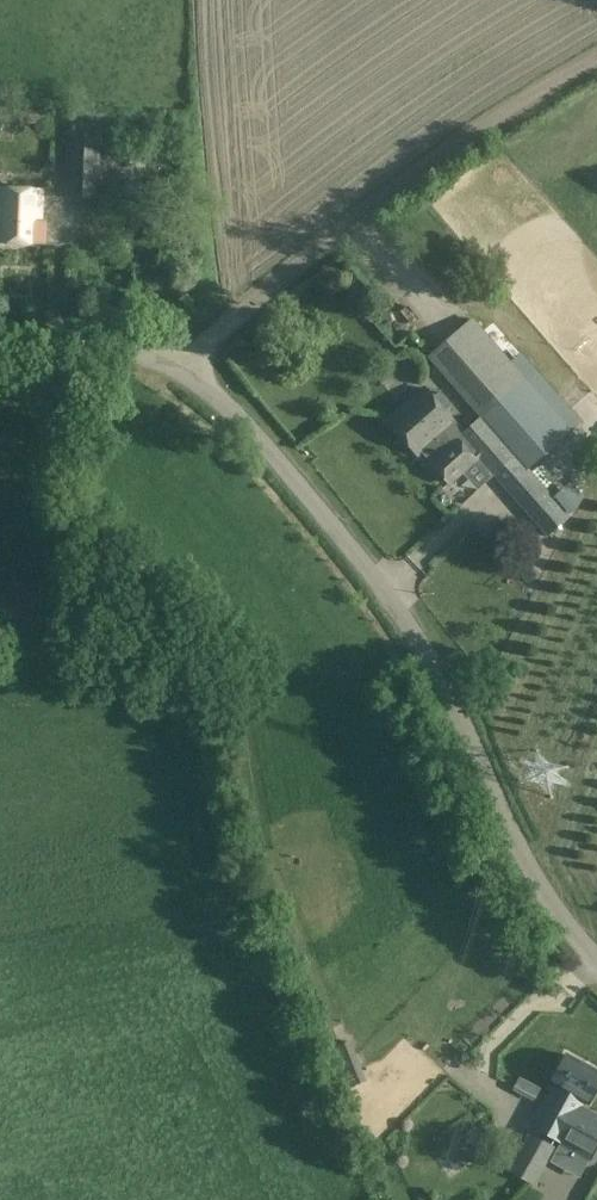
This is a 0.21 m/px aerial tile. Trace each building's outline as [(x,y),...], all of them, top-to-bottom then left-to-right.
[(68,136),(66,197),(101,199),(103,138),(68,136)] [(47,246),(47,222),(42,222),(43,191),(0,191),(0,245),(47,246)] [(471,320),(428,358),(482,420),(465,434),(424,389),(386,423),(418,458),(423,453),(428,459),(426,460),(431,465),(430,466),(449,487),(479,460),(547,538),(569,519),(529,474),(540,464),(528,451),(572,413),(535,371),(524,380),(471,320)] [(352,1043),(336,1051),(347,1073),(363,1065),(352,1043)] [(581,1108),(584,1102),(590,1105),(596,1092),(596,1071),(568,1055),(552,1084),(557,1086),(534,1130),(561,1144),(581,1108)] [(561,1144),(574,1151),(570,1158),(585,1166),(589,1159),(590,1159),(596,1145),(596,1117),(581,1108),(561,1144)] [(537,1184),(557,1147),(531,1132),(510,1169),(537,1184)] [(458,1172),(474,1162),(460,1141),(444,1151),(458,1172)]
